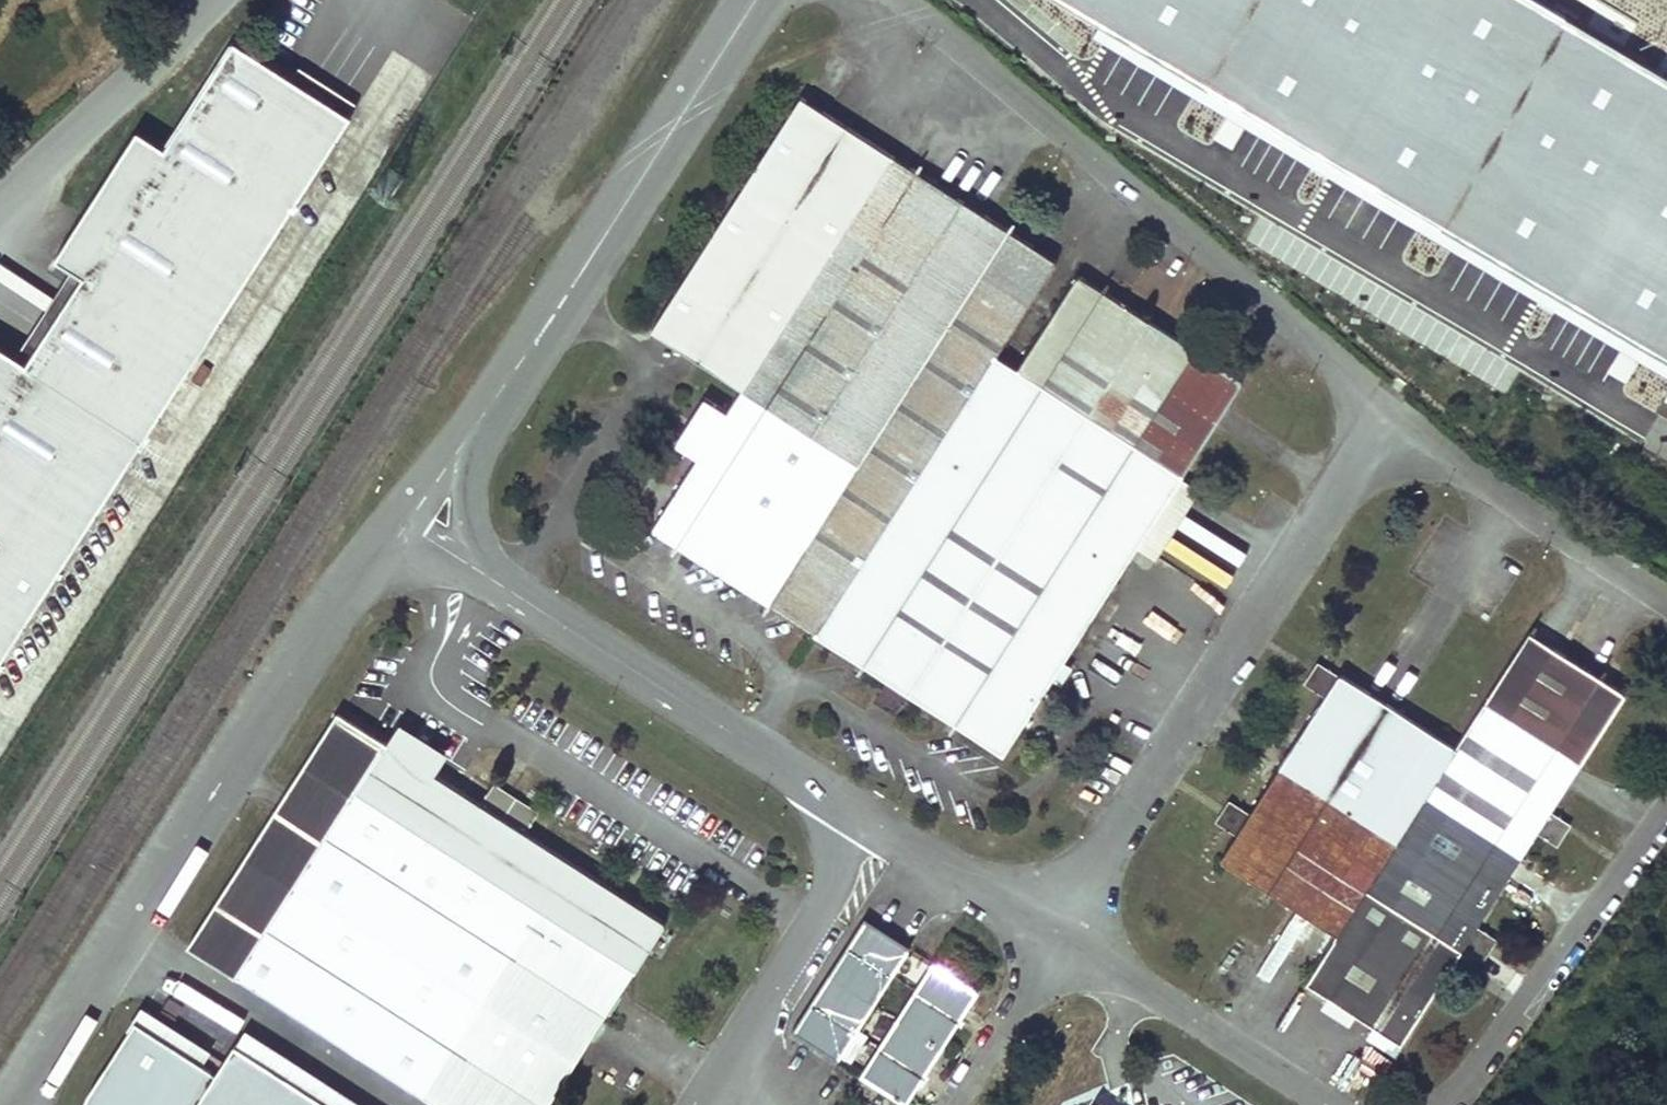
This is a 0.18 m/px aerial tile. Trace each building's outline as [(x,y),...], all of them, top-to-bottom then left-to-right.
[(1481,0),(1450,0),(1666,128),(1666,110),(1481,0)] [(1666,110),(1666,0),(1481,0),(1666,110)] [(351,115),(349,113),(293,78),(256,55),(235,42),(166,149),(137,131),(56,257),(73,268),(84,276),(27,364),(15,356),(0,347),(0,661),(351,115)] [(1477,94),(1406,53),(1368,120),(1440,161),(1477,94)] [(293,78),(349,113),(356,102),(300,67),(293,78)] [(1243,379),(1079,274),(1018,368),(998,355),(1058,261),(800,95),(650,329),(742,388),(727,411),(698,456),(652,529),(815,633),(1003,754),(1243,379)] [(15,356),(27,364),(84,276),(73,268),(15,356)] [(675,443),(698,456),(727,411),(705,397),(675,443)] [(1426,795),(1521,856),(1626,693),(1531,631),(1457,747),(1426,795)] [(1280,766),(1397,841),(1426,795),(1457,747),(1341,672),(1280,766)] [(435,1104),(549,1104),(665,922),(435,774),(387,743),(337,711),(187,945),(435,1104)] [(387,743),(435,774),(448,753),(401,721),(387,743)] [(1222,859),(1338,934),(1397,841),(1280,766),(1222,859)] [(525,829),(538,809),(497,783),(484,802),(525,829)] [(1308,981),(1402,1043),(1521,856),(1426,795),(1397,841),(1338,934),(1308,981)] [(1554,812),(1543,835),(1560,843),(1571,820),(1554,812)] [(795,1030),(838,1058),(911,947),(867,919),(795,1030)] [(978,991),(934,962),(862,1073),(906,1102),(978,991)] [(233,1044),(327,1104),(360,1104),(244,1029),(233,1044)] [(233,1044),(193,1104),(327,1104),(233,1044)]
